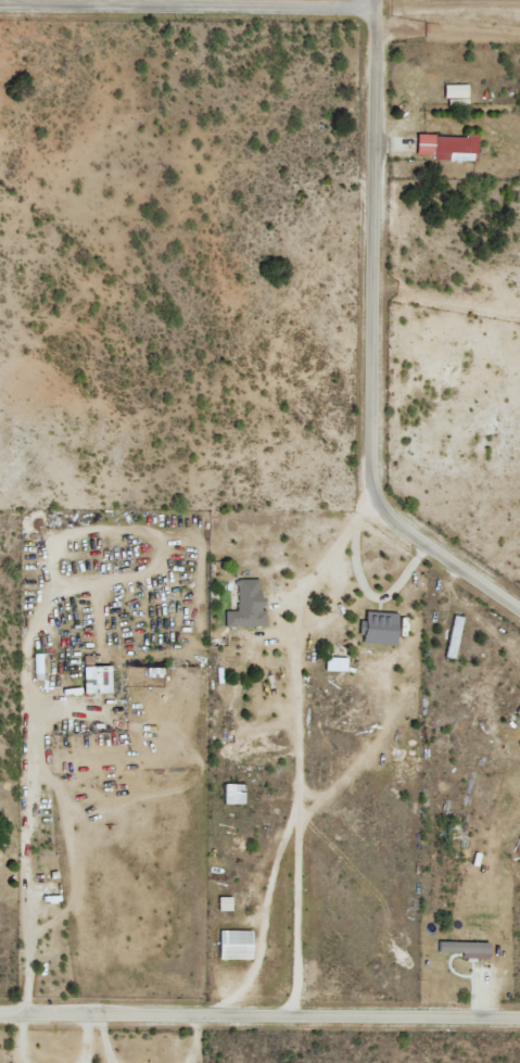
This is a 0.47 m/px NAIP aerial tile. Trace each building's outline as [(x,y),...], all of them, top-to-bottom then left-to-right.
[(468,98),(468,84),(444,85),(445,98),(468,98)] [(435,155),(435,161),(475,162),(476,136),(417,135),(416,155),(435,155)] [(225,627),(266,627),(266,611),(261,611),(261,580),(238,580),(238,612),(225,612),(225,627)] [(360,643),(396,645),(397,613),(366,612),(365,621),(361,621),(360,643)] [(347,658),(326,657),(325,671),(347,672),(347,658)] [(83,667),(84,694),(111,693),(110,666),(83,667)] [(243,805),(243,785),(224,785),(223,804),(243,805)] [(219,911),(232,911),(231,897),(218,898),(219,911)] [(219,960),(251,960),(252,931),(220,931),(219,960)] [(462,959),(488,959),(489,943),(438,942),(438,953),(462,953),(462,959)]
